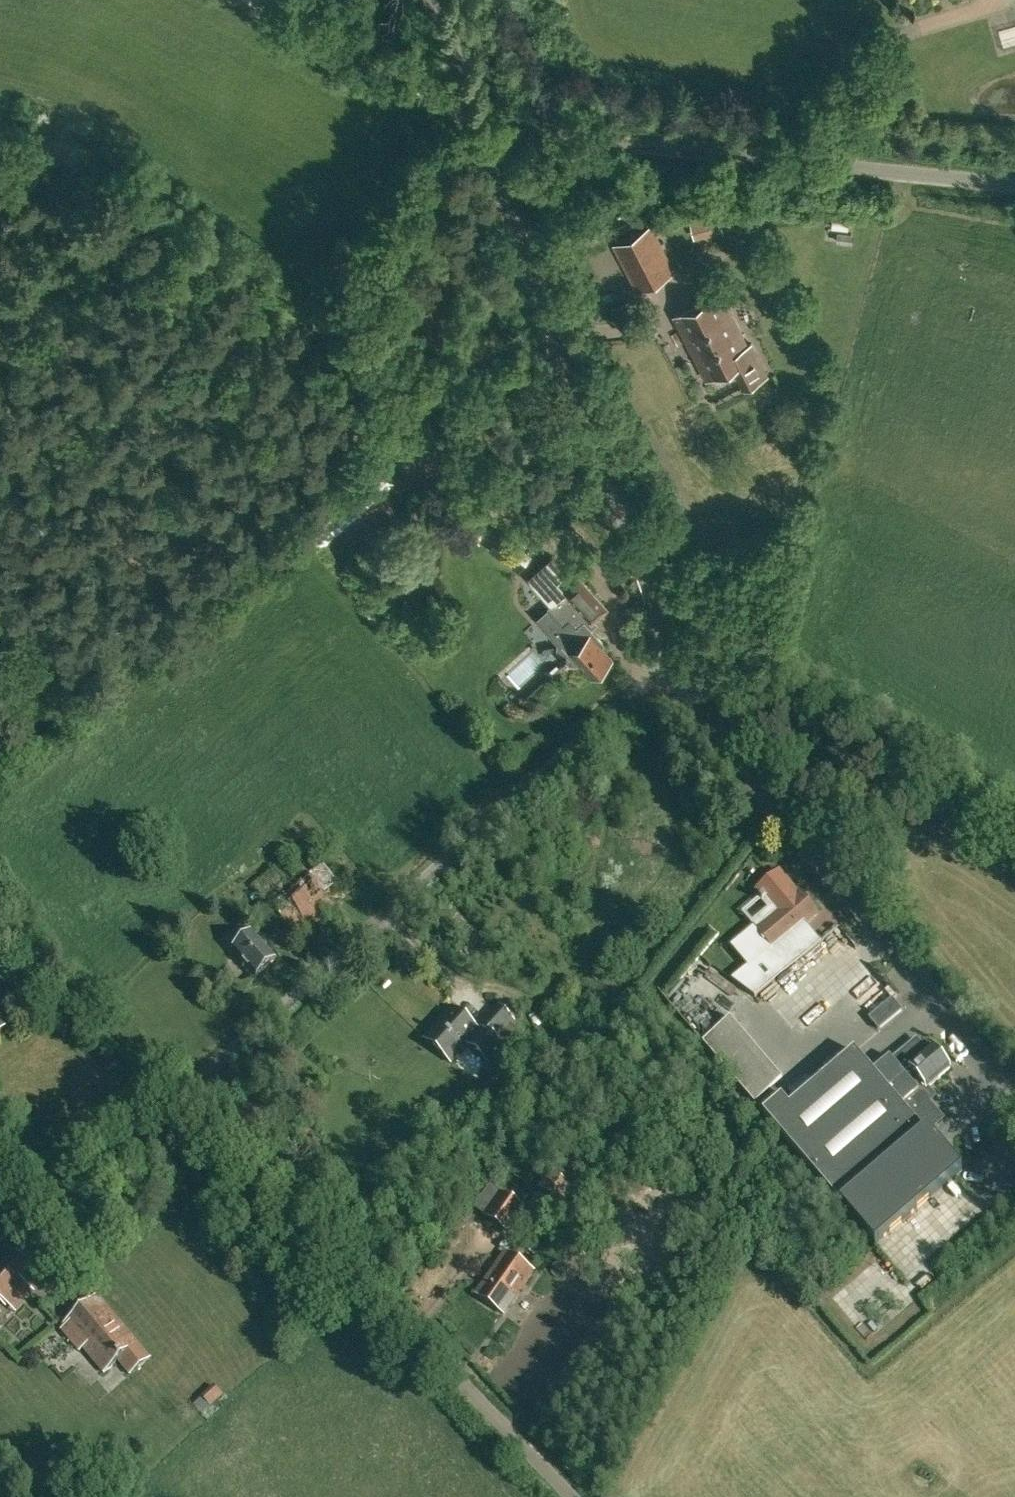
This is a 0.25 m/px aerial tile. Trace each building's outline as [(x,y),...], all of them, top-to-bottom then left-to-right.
[(742,214),(740,228),(750,229),(752,215),(742,214)] [(675,271),(652,225),(614,244),(637,290),(675,271)] [(674,316),(706,379),(734,365),(745,387),(768,375),(752,343),(747,345),(721,293),(674,316)] [(373,454),(360,465),(299,520),(322,546),(396,480),(373,454)] [(548,613),(558,623),(561,623),(570,633),(557,644),(557,649),(563,656),(557,661),(561,665),(567,660),(570,663),(575,664),(579,661),(591,674),(593,672),(595,674),(602,668),(600,666),(610,657),(600,647),(603,644),(587,625),(606,608),(579,578),(564,591),(566,592),(548,608),(548,613)] [(303,868),(284,884),(272,870),(251,888),(257,895),(264,889),(267,892),(274,887),(277,890),(263,901),(291,936),(332,903),(303,868)] [(773,951),(817,915),(807,903),(805,905),(779,875),(769,883),(767,881),(757,890),(763,897),(760,900),(762,903),(765,900),(776,913),(755,931),(773,951)] [(233,933),(241,942),(232,951),(254,977),(274,959),(251,933),(250,934),(242,925),(233,933)] [(878,1031),(901,1012),(892,1001),(869,1020),(878,1031)] [(502,1048),(495,1041),(513,1021),(497,1006),(478,1028),(480,1030),(478,1033),(451,1009),(424,1039),(450,1063),(467,1045),(488,1064),(502,1048)] [(917,1039),(898,1055),(926,1089),(949,1070),(946,1066),(948,1064),(941,1056),(939,1058),(932,1049),(928,1052),(917,1039)] [(890,1057),(871,1073),(853,1051),(788,1107),(773,1088),(754,1104),(875,1246),(958,1175),(923,1133),(940,1118),(926,1102),(932,1097),(926,1089),(898,1055),(892,1060),(890,1057)] [(10,1154),(0,1144),(0,1164),(10,1154)] [(522,1211),(502,1195),(485,1217),(505,1233),(522,1211)] [(30,1267),(10,1249),(0,1260),(0,1300),(3,1298),(10,1304),(37,1274),(30,1267)] [(503,1315),(533,1272),(505,1253),(475,1296),(503,1315)] [(116,1361),(121,1366),(129,1375),(150,1357),(96,1296),(62,1325),(104,1372),(116,1361)] [(193,1405),(203,1415),(224,1396),(214,1386),(193,1405)]
